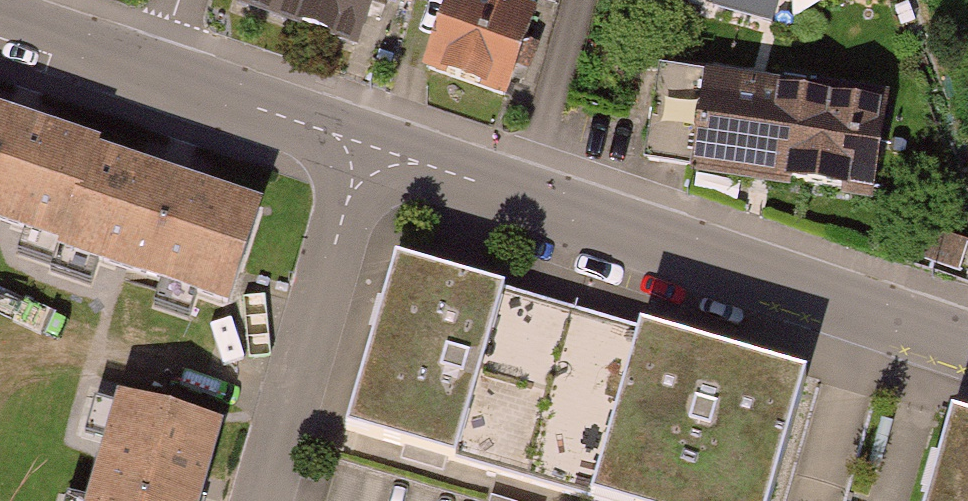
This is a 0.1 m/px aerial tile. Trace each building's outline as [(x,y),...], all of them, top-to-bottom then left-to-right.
[(227,19),(355,62),(376,0),(234,0),(227,19)] [(466,0),(449,0),(426,79),(504,102),(529,18),(466,0)] [(720,1),(784,21),(791,0),(720,0),(720,1)] [(835,9),(838,0),(807,0),(835,9)] [(881,111),(658,71),(641,164),(865,203),(881,111)] [(0,116),(0,236),(225,311),(240,266),(261,203),(0,116)] [(493,297),(386,265),(334,431),(445,464),(493,297)] [(493,297),(445,464),(573,500),(577,500),(625,334),(493,297)] [(625,334),(577,500),(768,500),(802,384),(625,334)] [(85,500),(202,500),(221,431),(187,422),(110,402),(85,500)] [(947,415),(921,500),(967,500),(967,421),(947,415)]
